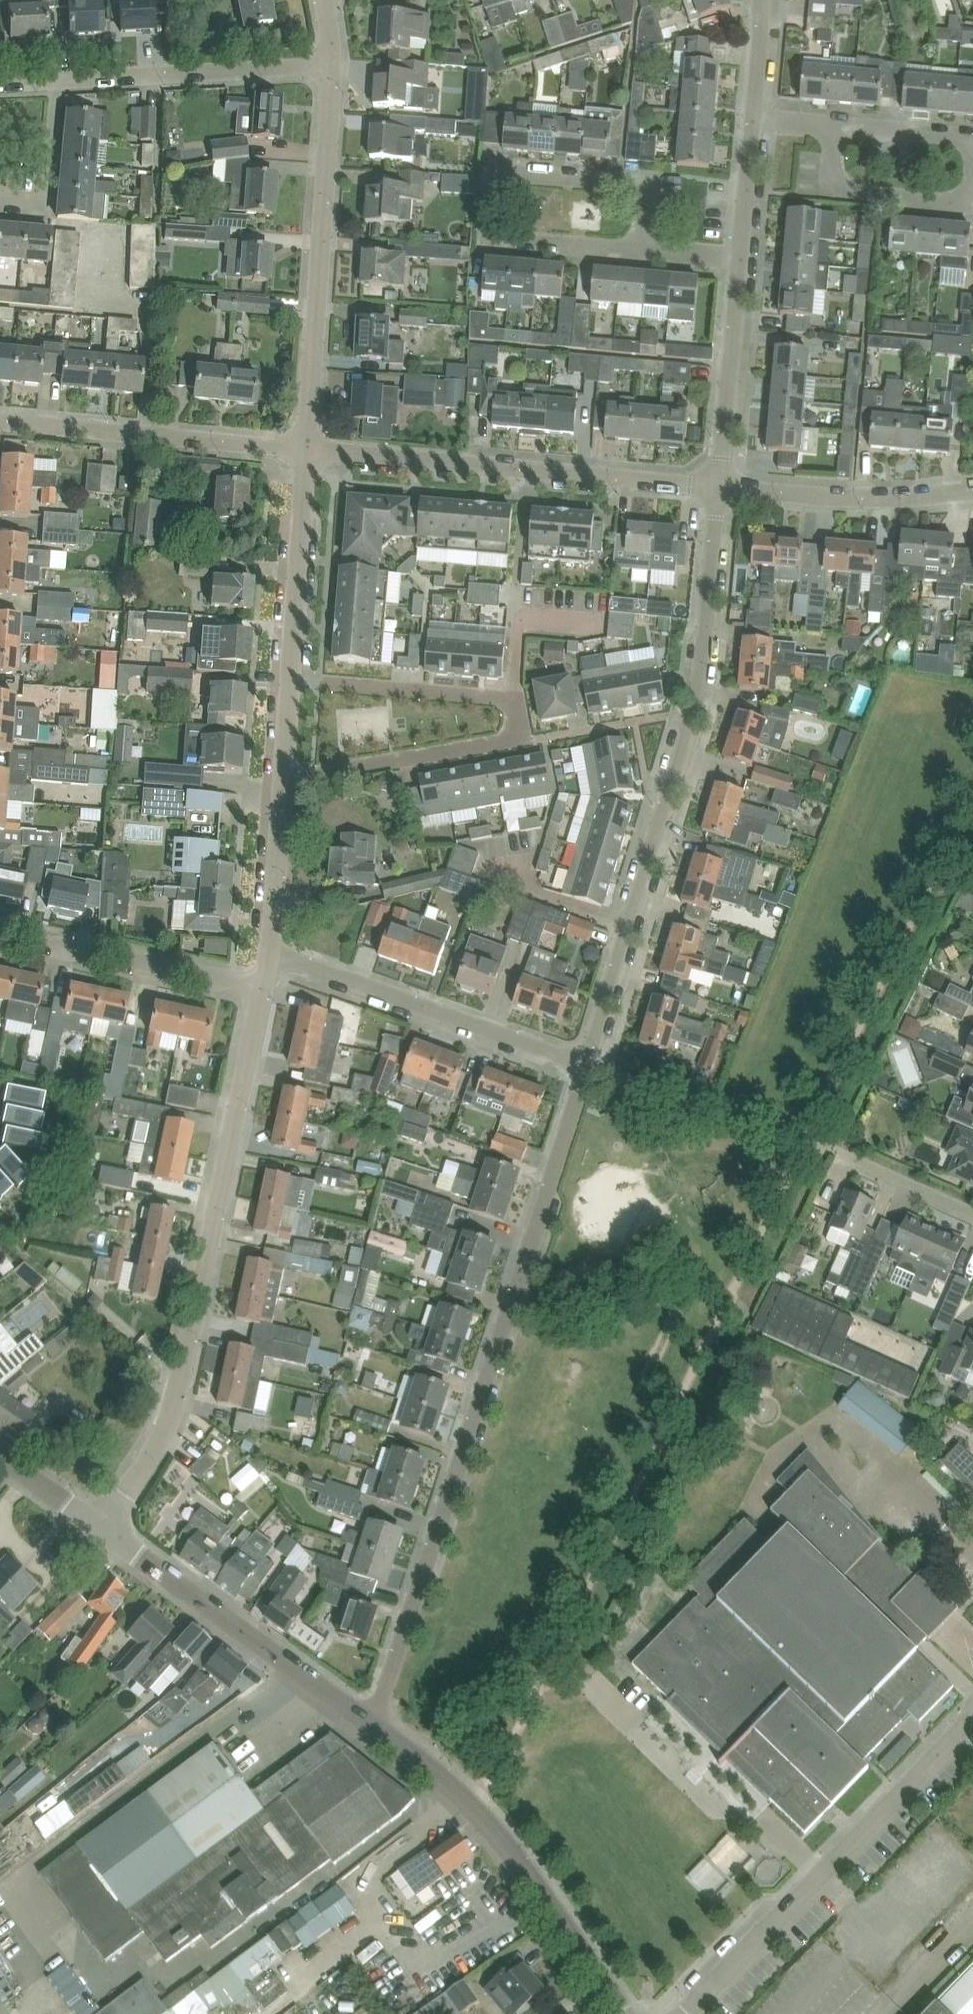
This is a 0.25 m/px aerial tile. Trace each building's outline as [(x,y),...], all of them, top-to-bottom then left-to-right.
[(56,7),(55,0),(8,0),(10,36),(46,34),(45,7),(56,7)] [(56,7),(67,6),(68,34),(101,32),(99,0),(55,0),(56,7)] [(119,1),(119,12),(120,31),(152,30),(151,14),(165,14),(166,0),(122,0),(122,1),(119,1)] [(165,46),(176,46),(177,0),(166,0),(165,14),(165,46)] [(239,6),(247,40),(264,36),(262,24),(272,22),(268,0),(238,0),(239,6)] [(487,11),(500,7),(506,25),(519,21),(517,16),(513,3),(512,0),(484,0),(487,11)] [(513,3),(517,16),(529,12),(525,0),(512,0),(513,3)] [(633,0),(618,0),(614,1),(623,26),(633,23),(635,4),(633,0)] [(642,11),(654,7),(652,0),(639,0),(642,11)] [(728,0),(684,0),(690,22),(731,9),(728,0)] [(809,17),(836,19),(837,5),(853,6),(858,3),(858,0),(811,0),(809,17)] [(666,44),(654,7),(642,11),(640,20),(638,45),(658,47),(666,44)] [(391,61),(402,62),(412,63),(413,51),(410,51),(411,39),(430,40),(432,16),(382,13),(379,49),(392,50),(391,61)] [(558,18),(567,45),(582,40),(574,13),(558,18)] [(950,30),(949,41),(962,42),(963,31),(961,24),(958,16),(951,16),(950,30)] [(835,31),(836,19),(809,17),(808,29),(819,30),(818,42),(832,43),(833,31),(835,31)] [(552,50),(567,45),(558,18),(543,23),(552,50)] [(600,20),(578,28),(582,40),(604,33),(600,20)] [(624,33),(622,41),(630,43),(632,35),(624,33)] [(588,44),(592,55),(620,46),(616,35),(588,44)] [(670,75),(669,85),(717,90),(719,64),(708,63),(710,41),(683,38),(678,40),(677,53),(687,54),(685,76),(670,75)] [(489,69),(489,70),(491,74),(491,73),(493,76),(508,71),(497,39),(481,44),(489,69)] [(591,56),(592,55),(588,44),(561,53),(565,64),(571,62),(570,73),(582,69),(579,91),(588,92),(591,56)] [(539,73),(565,64),(561,53),(535,62),(539,73)] [(465,55),(447,55),(447,66),(465,66),(465,55)] [(856,73),(854,104),(864,105),(881,107),(881,99),(893,100),(896,64),(884,63),(884,60),(858,58),(857,73),(856,73)] [(430,64),(412,63),(402,62),(402,72),(393,71),(392,78),(377,76),(375,106),(391,108),(391,105),(405,106),(405,108),(425,110),(427,90),(428,90),(430,64)] [(896,64),(893,100),(904,101),(904,109),(930,111),(933,78),(907,76),(908,65),(896,64)] [(802,99),(829,102),(832,71),(805,68),(802,99)] [(832,71),(829,102),(854,104),(856,73),(832,71)] [(933,78),(930,111),(956,114),(960,71),(959,81),(933,78)] [(956,114),(972,115),(972,72),(960,71),(956,114)] [(634,83),(629,133),(640,134),(646,84),(634,83)] [(673,87),(671,112),(715,116),(717,90),(669,85),(669,86),(673,87)] [(485,123),(487,89),(468,87),(466,122),(485,123)] [(226,98),(225,109),(254,111),(252,138),(278,140),(281,98),(255,96),(255,100),(226,98)] [(504,149),(530,151),(534,106),(519,104),(518,120),(499,118),(499,114),(487,113),(483,140),(504,142),(504,149)] [(534,106),(530,151),(557,154),(561,110),(561,108),(534,106)] [(140,107),(140,109),(133,109),(132,132),(139,132),(139,139),(153,139),(155,107),(140,107)] [(585,124),(582,156),(608,159),(610,139),(622,140),(624,112),(587,109),(587,112),(585,124)] [(561,110),(557,154),(582,156),(585,124),(587,112),(561,110)] [(67,111),(64,137),(95,140),(98,114),(67,111)] [(683,113),(681,138),(712,141),(715,116),(671,112),(683,113)] [(455,135),(456,121),(444,120),(428,119),(427,133),(455,135)] [(415,130),(374,126),(371,158),(412,161),(415,130)] [(640,135),(640,134),(629,133),(626,160),(642,161),(645,136),(640,135)] [(64,137),(62,164),(93,166),(95,140),(64,137)] [(210,143),(212,162),(247,158),(245,138),(210,143)] [(681,138),(678,165),(710,168),(711,156),(716,157),(717,143),(712,142),(712,141),(681,138)] [(142,145),(142,165),(153,165),(153,145),(142,145)] [(179,152),(167,153),(167,164),(179,164),(179,152)] [(93,166),(62,164),(59,189),(116,194),(117,184),(91,181),(93,166)] [(369,190),(367,224),(375,225),(381,225),(384,225),(384,221),(384,219),(399,220),(400,202),(400,200),(414,201),(424,201),(425,181),(432,182),(432,181),(441,182),(441,176),(432,175),(433,173),(401,171),(400,187),(387,186),(386,191),(369,190)] [(232,173),(230,200),(229,211),(244,211),(244,213),(273,215),(275,176),(248,174),(232,173)] [(443,193),(477,195),(478,177),(444,175),(443,193)] [(141,177),(141,198),(146,198),(146,195),(152,195),(152,177),(141,177)] [(59,189),(57,216),(88,219),(104,221),(106,195),(115,196),(116,194),(59,189)] [(151,217),(152,195),(146,195),(146,198),(141,198),(140,217),(151,217)] [(790,211),(788,236),(820,239),(836,241),(838,216),(790,211)] [(213,214),(212,227),(245,230),(246,216),(213,214)] [(891,251),(917,254),(920,223),(893,221),(891,251)] [(920,223),(917,254),(943,256),(945,225),(920,223)] [(132,224),(132,236),(155,237),(155,225),(132,224)] [(941,269),(940,284),(967,286),(968,271),(969,258),(971,235),(972,228),(945,225),(943,256),(941,269)] [(21,259),(24,228),(0,226),(0,257),(21,259)] [(166,226),(164,241),(204,244),(205,230),(166,226)] [(863,227),(861,243),(872,244),(874,228),(863,227)] [(24,228),(21,259),(48,261),(51,231),(24,228)] [(48,305),(72,308),(79,233),(55,231),(48,305)] [(402,233),(402,241),(411,242),(412,242),(413,234),(402,233)] [(421,234),(420,242),(440,243),(440,235),(421,234)] [(132,236),(130,274),(154,275),(155,237),(132,236)] [(788,236),(786,262),(817,265),(820,239),(788,236)] [(268,282),(270,248),(244,247),(245,241),(225,239),(224,255),(242,256),(241,280),(268,282)] [(412,242),(411,242),(409,257),(437,259),(438,245),(412,242)] [(861,252),(859,268),(870,269),(872,252),(861,252)] [(408,256),(364,253),(363,271),(360,271),(360,283),(362,284),(362,285),(406,288),(408,256)] [(156,255),(156,269),(171,269),(171,255),(156,255)] [(508,311),(510,295),(512,263),(485,261),(483,293),(498,294),(497,310),(508,311)] [(786,262),(784,287),(828,291),(830,267),(817,265),(786,262)] [(512,263),(510,295),(524,296),(523,307),(535,308),(536,297),(539,266),(512,263)] [(539,266),(536,297),(561,299),(564,268),(539,266)] [(591,302),(618,304),(621,273),(594,271),(591,302)] [(621,273),(618,304),(644,307),(647,275),(621,273)] [(154,287),(154,275),(130,274),(130,286),(154,287)] [(673,278),(647,275),(644,307),(645,307),(644,319),(668,320),(669,309),(670,309),(673,278)] [(858,277),(857,294),(868,295),(870,278),(858,277)] [(669,309),(668,320),(696,323),(700,280),(673,278),(670,309),(669,309)] [(784,287),(781,314),(789,314),(813,316),(815,291),(828,292),(828,291),(784,287)] [(19,303),(20,296),(16,296),(17,291),(0,290),(0,301),(19,303)] [(20,296),(19,303),(37,304),(38,293),(17,291),(16,296),(20,296)] [(217,309),(233,311),(235,296),(218,295),(217,309)] [(235,296),(233,311),(267,315),(269,300),(235,296)] [(559,336),(533,333),(532,345),(573,348),(575,325),(577,305),(577,299),(562,297),(559,336)] [(867,303),(856,302),(855,320),(866,321),(867,303)] [(575,325),(573,348),(588,349),(589,337),(591,306),(577,305),(575,325)] [(14,310),(0,308),(0,320),(13,322),(14,310)] [(428,313),(404,310),(402,325),(427,328),(428,313)] [(471,339),(506,342),(507,331),(489,330),(491,314),(472,312),(471,339)] [(936,336),(954,337),(962,338),(972,339),(972,338),(972,314),(964,313),(963,327),(937,324),(936,336)] [(69,336),(69,317),(59,317),(59,336),(69,336)] [(813,319),(788,317),(787,331),(811,333),(813,319)] [(108,329),(119,330),(135,331),(136,320),(109,318),(108,329)] [(883,331),(910,333),(911,322),(884,320),(883,331)] [(357,358),(386,360),(385,363),(404,364),(406,342),(388,341),(389,323),(360,321),(357,358)] [(911,322),(910,333),(936,336),(937,324),(911,322)] [(90,357),(87,388),(114,391),(117,348),(119,330),(108,329),(105,358),(90,357)] [(507,331),(506,342),(524,344),(525,333),(507,331)] [(588,349),(614,351),(615,340),(589,337),(588,349)] [(869,348),(908,351),(909,340),(870,337),(869,348)] [(954,337),(953,355),(971,357),(972,339),(962,338),(954,337)] [(15,349),(12,381),(39,384),(40,373),(51,374),(54,341),(41,340),(40,351),(35,350),(15,349)] [(615,340),(614,351),(640,354),(641,342),(615,340)] [(909,340),(908,351),(933,354),(934,343),(909,340)] [(54,341),(51,374),(61,375),(60,386),(87,388),(90,357),(90,346),(67,344),(67,343),(54,341)] [(641,342),(640,354),(666,356),(667,345),(641,342)] [(195,388),(194,399),(224,402),(230,345),(216,344),(214,370),(197,368),(195,388)] [(230,345),(224,402),(253,405),(256,374),(241,373),(243,346),(230,345)] [(484,372),(485,364),(486,347),(469,345),(469,371),(484,372)] [(692,359),(693,347),(667,345),(666,356),(692,359)] [(12,381),(15,349),(0,347),(0,380),(12,381)] [(778,347),(776,374),(808,377),(810,350),(778,347)] [(117,348),(114,391),(141,393),(143,361),(128,360),(129,349),(117,348)] [(528,350),(528,361),(554,363),(555,353),(528,350)] [(585,381),(599,382),(601,356),(587,355),(587,356),(573,354),(571,370),(586,372),(585,381)] [(850,354),(848,380),(859,381),(861,355),(850,354)] [(601,356),(599,382),(615,384),(616,369),(638,371),(639,360),(613,357),(601,356)] [(639,360),(638,371),(664,373),(664,380),(666,362),(639,360)] [(692,365),(666,362),(664,380),(663,384),(690,387),(692,365)] [(776,374),(774,399),(806,402),(808,377),(776,374)] [(408,379),(406,407),(435,409),(435,406),(444,407),(446,407),(446,408),(464,410),(466,382),(445,380),(445,381),(437,381),(437,377),(408,375),(408,379)] [(952,403),(968,404),(970,377),(954,376),(952,403)] [(494,428),(522,430),(525,398),(525,393),(510,392),(510,397),(499,395),(500,381),(485,379),(481,416),(495,417),(494,428)] [(904,382),(888,381),(885,411),(863,409),(860,434),(873,436),(872,448),(899,450),(904,382)] [(551,391),(552,387),(539,386),(538,399),(525,398),(522,430),(523,430),(522,435),(538,437),(539,432),(548,433),(551,391)] [(351,406),(350,415),(354,417),(354,419),(366,419),(365,438),(392,440),(393,426),(398,426),(400,389),(356,387),(355,404),(351,406)] [(847,389),(846,406),(857,407),(859,390),(847,389)] [(551,391),(548,433),(574,436),(579,393),(551,391)] [(610,405),(606,438),(633,441),(635,408),(636,399),(622,398),(621,407),(610,405)] [(662,410),(659,443),(671,444),(670,447),(683,448),(684,446),(685,446),(688,413),(674,412),(676,399),(662,398),(661,410),(662,410)] [(774,399),(771,424),(803,427),(806,402),(774,399)] [(927,420),(924,453),(950,455),(954,407),(929,404),(927,420)] [(635,408),(633,441),(659,443),(662,410),(661,410),(635,408)] [(845,416),(844,431),(855,432),(857,416),(845,415),(845,416)] [(902,418),(899,450),(924,453),(927,420),(902,418)] [(766,436),(765,448),(769,449),(769,451),(780,452),(779,468),(799,470),(800,454),(801,454),(803,427),(771,424),(770,436),(766,436)] [(703,430),(690,429),(689,442),(702,443),(703,430)] [(839,460),(838,479),(851,480),(853,459),(855,434),(855,432),(844,431),(842,458),(841,461),(839,460)] [(3,456),(1,485),(30,488),(42,489),(55,490),(56,475),(57,460),(32,458),(3,456)] [(219,461),(180,457),(179,472),(218,476),(219,461)] [(103,465),(100,493),(115,494),(118,466),(103,465)] [(121,478),(120,489),(131,490),(132,479),(121,478)] [(217,481),(215,514),(205,513),(203,536),(229,538),(231,521),(245,522),(248,484),(217,481)] [(30,488),(1,485),(0,493),(0,515),(28,517),(30,488)] [(42,489),(41,505),(54,506),(55,490),(42,489)] [(358,511),(390,544),(397,537),(407,538),(408,536),(419,537),(418,549),(510,557),(514,509),(489,507),(489,505),(477,504),(476,506),(422,502),(420,523),(409,522),(410,503),(361,499),(360,509),(358,511)] [(156,546),(159,518),(160,503),(138,501),(134,544),(156,546)] [(382,550),(390,544),(358,511),(355,513),(350,512),(346,557),(365,559),(364,571),(343,569),(339,623),(337,623),(336,636),(338,636),(336,660),(383,664),(391,573),(379,572),(380,560),(382,560),(382,550)] [(534,511),(530,558),(546,560),(550,512),(534,511)] [(550,512),(546,560),(561,561),(563,528),(559,528),(560,511),(558,511),(558,513),(550,512)] [(563,528),(561,561),(576,562),(580,515),(571,514),(571,512),(569,512),(568,529),(563,528)] [(44,513),(43,528),(79,531),(80,516),(44,513)] [(595,516),(580,515),(576,562),(591,564),(592,552),(593,542),(594,532),(595,522),(595,516)] [(115,519),(114,529),(125,530),(125,520),(115,519)] [(652,571),(656,527),(643,526),(644,522),(632,521),(631,525),(630,525),(629,540),(617,539),(614,568),(652,571)] [(595,522),(594,532),(604,533),(605,523),(595,522)] [(656,527),(652,571),(676,574),(677,565),(678,556),(679,541),(680,529),(656,527)] [(43,528),(42,544),(78,546),(78,545),(79,531),(43,528)] [(594,532),(593,542),(604,543),(604,533),(594,532)] [(914,579),(925,581),(929,536),(903,534),(902,545),(890,544),(887,576),(899,577),(914,579)] [(40,568),(40,569),(49,569),(50,552),(25,551),(26,537),(0,535),(0,565),(40,568)] [(929,536),(925,581),(939,582),(938,596),(962,599),(967,552),(955,551),(956,539),(929,536)] [(777,579),(780,539),(756,537),(754,566),(764,567),(761,600),(775,602),(777,579)] [(805,542),(780,539),(777,579),(799,581),(798,594),(812,595),(813,583),(815,563),(803,562),(805,542)] [(832,544),(829,543),(826,572),(838,574),(837,587),(849,588),(853,546),(844,545),(844,542),(842,540),(835,540),(833,541),(832,544)] [(678,556),(677,565),(685,566),(687,542),(679,541),(678,556)] [(593,542),(592,552),(603,552),(604,543),(593,542)] [(853,546),(849,588),(848,607),(860,608),(863,576),(875,577),(878,548),(853,546)] [(418,557),(414,557),(399,570),(399,574),(410,575),(418,568),(418,557)] [(208,560),(180,558),(180,575),(207,576),(208,560)] [(523,585),(533,585),(535,564),(524,563),(523,585)] [(40,569),(40,568),(0,565),(0,594),(22,596),(22,582),(39,584),(40,569)] [(210,607),(228,608),(250,609),(252,579),(212,576),(210,607)] [(436,577),(435,588),(446,589),(447,578),(436,577)] [(823,634),(828,585),(813,583),(812,595),(809,632),(823,634)] [(470,590),(469,605),(500,607),(502,587),(502,586),(471,584),(470,590)] [(869,611),(882,613),(884,589),(872,587),(869,611)] [(38,593),(37,607),(56,608),(73,609),(74,595),(38,593)] [(413,617),(424,618),(426,596),(415,596),(413,617)] [(434,596),(434,607),(444,608),(445,597),(434,596)] [(612,599),(611,612),(636,614),(636,615),(648,616),(649,602),(612,599)] [(648,616),(673,618),(674,604),(649,602),(648,616)] [(72,623),(73,609),(56,608),(37,607),(36,620),(72,623)] [(771,630),(773,612),(748,610),(747,628),(771,630)] [(147,612),(146,630),(186,632),(187,615),(147,612)] [(634,640),(636,615),(636,614),(611,612),(609,638),(634,640)] [(17,645),(30,646),(43,647),(57,648),(65,649),(67,631),(45,630),(19,628),(20,616),(0,614),(0,644),(17,645)] [(862,622),(848,621),(847,636),(861,637),(862,622)] [(200,629),(197,671),(219,673),(235,674),(236,663),(246,664),(249,633),(222,631),(200,629)] [(429,631),(426,671),(452,673),(455,633),(429,631)] [(455,633),(452,673),(477,675),(480,635),(455,633)] [(480,635),(477,675),(503,678),(506,637),(480,635)] [(398,669),(419,671),(422,637),(412,636),(410,659),(399,658),(398,669)] [(860,652),(869,639),(845,636),(844,650),(860,652)] [(745,639),(744,663),(806,669),(830,671),(831,658),(774,653),(775,642),(745,639)] [(603,641),(593,643),(595,654),(605,652),(603,641)] [(579,653),(580,642),(570,642),(569,652),(579,653)] [(547,643),(545,660),(564,661),(566,644),(547,643)] [(919,653),(917,671),(953,676),(958,645),(942,643),(941,655),(919,653)] [(17,645),(0,644),(0,673),(15,674),(17,645)] [(30,646),(29,662),(42,663),(43,647),(30,646)] [(103,650),(101,687),(119,688),(120,650),(103,650)] [(639,664),(634,665),(641,704),(666,699),(661,676),(661,672),(659,660),(639,664)] [(805,681),(806,669),(744,663),(741,689),(776,692),(778,677),(792,679),(792,680),(805,681)] [(620,667),(608,669),(615,709),(641,704),(634,665),(632,665),(620,667)] [(955,668),(954,676),(964,678),(966,670),(955,668)] [(146,689),(146,691),(191,694),(192,672),(147,669),(146,689)] [(608,669),(583,673),(585,688),(588,704),(590,713),(615,709),(608,669)] [(570,678),(562,679),(567,707),(575,705),(577,716),(578,716),(576,706),(588,704),(585,688),(574,690),(572,678),(570,678)] [(562,679),(536,684),(543,722),(569,717),(567,707),(562,679)] [(210,685),(207,725),(224,727),(224,716),(243,717),(245,687),(223,686),(210,685)] [(93,690),(91,729),(112,730),(114,691),(93,690)] [(38,725),(39,710),(13,708),(14,694),(0,693),(0,722),(38,725)] [(797,695),(793,710),(795,710),(804,712),(821,717),(824,702),(797,695)] [(761,718),(740,711),(733,735),(760,744),(771,748),(779,723),(790,726),(793,710),(764,705),(761,718)] [(59,717),(59,726),(76,728),(77,718),(59,717)] [(38,725),(0,722),(0,752),(10,753),(11,740),(37,742),(38,725)] [(117,725),(114,761),(130,762),(133,727),(117,725)] [(202,731),(201,739),(197,739),(193,740),(191,744),(191,748),(193,752),(196,754),(200,755),(198,770),(201,770),(201,771),(223,773),(223,768),(239,770),(241,741),(231,741),(231,733),(202,731)] [(99,732),(97,749),(108,750),(110,733),(99,732)] [(753,768),(760,744),(733,735),(725,759),(753,768)] [(624,740),(584,748),(589,773),(629,766),(624,740)] [(838,744),(834,756),(845,761),(850,748),(838,744)] [(34,749),(32,765),(110,770),(111,758),(65,754),(65,751),(34,749)] [(563,752),(553,754),(555,764),(565,762),(563,752)] [(520,760),(528,801),(555,796),(550,775),(546,756),(520,760)] [(496,765),(503,806),(528,801),(520,760),(496,765)] [(145,764),(143,783),(149,784),(175,786),(176,768),(186,769),(186,770),(198,770),(199,767),(145,764)] [(31,778),(31,781),(63,783),(63,782),(75,783),(89,784),(90,769),(76,768),(32,765),(31,778)] [(471,769),(478,810),(503,806),(496,765),(471,769)] [(825,782),(830,769),(818,765),(814,778),(825,782)] [(589,773),(594,798),(626,800),(626,793),(634,792),(629,766),(589,773)] [(753,781),(777,789),(790,793),(794,779),(757,767),(753,781)] [(446,774),(453,814),(478,810),(471,769),(446,774)] [(3,802),(33,804),(34,787),(26,786),(26,774),(0,772),(0,802),(3,802)] [(417,821),(453,814),(446,774),(420,779),(422,788),(403,792),(411,810),(417,821)] [(384,776),(380,782),(382,789),(390,790),(394,784),(392,777),(384,776)] [(717,785),(711,807),(777,827),(781,815),(742,803),(745,793),(717,785)] [(790,793),(777,789),(773,803),(799,811),(803,798),(790,793)] [(143,790),(141,814),(172,817),(185,812),(185,809),(186,793),(152,790),(143,790)] [(186,793),(185,809),(200,811),(220,812),(221,796),(201,794),(186,793)] [(594,798),(587,822),(626,834),(633,809),(626,807),(626,800),(594,798)] [(1,831),(0,839),(0,843),(22,845),(31,846),(48,847),(59,848),(60,835),(60,833),(49,833),(19,830),(20,819),(2,818),(3,802),(0,802),(0,831),(1,831)] [(552,822),(562,826),(568,805),(558,802),(552,822)] [(711,807),(703,832),(728,839),(728,840),(728,841),(748,847),(752,834),(767,838),(766,843),(790,850),(795,832),(777,827),(711,807)] [(85,809),(85,820),(103,819),(103,809),(85,809)] [(521,821),(522,831),(543,827),(541,817),(521,821)] [(587,822),(580,847),(619,858),(626,834),(587,822)] [(473,840),(493,836),(491,826),(471,830),(473,840)] [(378,838),(345,836),(344,852),(333,851),(331,883),(375,886),(378,838)] [(184,842),(181,889),(229,893),(231,866),(215,865),(217,844),(184,842)] [(6,899),(5,903),(18,906),(18,902),(20,902),(25,881),(40,884),(48,847),(31,846),(25,876),(10,873),(12,851),(21,851),(22,845),(0,843),(0,898),(6,899)] [(457,846),(453,857),(477,866),(478,862),(481,855),(459,847),(457,846)] [(580,847),(572,871),(612,882),(619,858),(580,847)] [(697,855),(690,879),(736,892),(746,858),(730,853),(708,847),(704,858),(697,855)] [(544,850),(538,870),(539,870),(543,871),(548,873),(553,853),(545,851),(544,850)] [(104,852),(101,884),(100,897),(129,891),(130,869),(130,864),(128,861),(127,858),(124,856),(120,854),(117,853),(104,852)] [(453,857),(449,869),(451,870),(472,877),(477,866),(453,857)] [(47,871),(41,897),(49,898),(48,907),(61,910),(60,915),(77,918),(78,914),(81,915),(83,906),(99,909),(100,897),(101,884),(87,881),(85,887),(69,884),(72,867),(57,864),(55,873),(47,871)] [(387,899),(440,886),(448,870),(384,885),(387,899)] [(572,871),(565,895),(604,907),(612,882),(572,871)] [(449,872),(441,890),(476,903),(483,884),(449,872)] [(682,888),(680,897),(684,899),(683,903),(689,905),(711,911),(714,899),(744,908),(761,913),(763,908),(765,901),(748,896),(736,892),(690,879),(687,888),(682,888)] [(177,898),(177,901),(187,902),(185,930),(218,933),(219,919),(228,920),(229,893),(181,889),(178,889),(177,898)] [(955,905),(972,914),(972,894),(962,889),(955,905)] [(764,890),(761,897),(778,903),(780,896),(764,890)] [(127,921),(129,891),(100,897),(99,909),(98,919),(112,921),(127,921)] [(780,904),(793,909),(798,896),(785,891),(780,904)] [(522,898),(507,937),(524,943),(538,904),(522,898)] [(374,902),(366,924),(382,930),(390,908),(374,902)] [(538,904),(524,943),(535,947),(538,949),(544,932),(549,921),(567,928),(571,917),(538,904)] [(396,907),(379,956),(408,966),(424,917),(396,907)] [(424,917),(408,966),(436,976),(453,927),(424,917)] [(567,928),(567,929),(568,930),(568,932),(591,940),(596,926),(571,917),(567,928)] [(676,926),(669,949),(727,965),(730,956),(715,952),(719,939),(676,926)] [(961,926),(951,928),(953,939),(963,937),(961,926)] [(468,962),(459,984),(463,985),(463,987),(475,991),(476,990),(492,996),(501,968),(500,968),(507,950),(473,937),(465,961),(468,962)] [(767,940),(761,956),(772,960),(778,944),(767,940)] [(669,976),(666,987),(686,994),(693,971),(702,974),(702,972),(739,983),(740,982),(746,983),(749,974),(726,967),(727,965),(669,949),(662,974),(669,976)] [(524,976),(515,1004),(538,1012),(554,966),(531,958),(530,960),(524,976)] [(554,966),(538,1012),(561,1021),(571,995),(576,997),(582,982),(566,977),(570,965),(557,960),(556,960),(554,966)] [(8,1001),(14,973),(0,970),(0,1000),(8,1001)] [(26,1054),(42,1057),(46,1033),(51,1010),(37,1007),(43,979),(14,973),(8,1001),(9,1002),(5,1020),(32,1026),(26,1054)] [(746,983),(745,985),(757,988),(760,977),(749,974),(746,983)] [(946,996),(970,1007),(972,1009),(972,990),(971,994),(952,984),(946,996)] [(51,1010),(46,1033),(60,1036),(61,1030),(90,1036),(93,1019),(99,991),(70,985),(64,1013),(51,1010)] [(655,997),(648,1019),(706,1037),(709,1027),(710,1024),(679,1015),(686,994),(666,987),(662,999),(655,997)] [(99,991),(93,1019),(110,1023),(106,1039),(117,1041),(121,1025),(122,1025),(127,997),(99,991)] [(941,993),(934,1008),(963,1022),(970,1007),(946,996),(941,993)] [(160,1034),(177,1037),(183,1010),(155,1003),(149,1032),(150,1032),(146,1047),(157,1049),(160,1034)] [(304,1009),(298,1036),(323,1041),(339,1045),(342,1027),(345,1017),(341,1017),(304,1009)] [(183,1010),(177,1037),(195,1041),(192,1056),(202,1058),(205,1043),(206,1043),(212,1016),(183,1010)] [(742,1011),(738,1023),(746,1025),(751,1014),(742,1011)] [(916,1038),(919,1021),(903,1018),(900,1034),(916,1038)] [(703,1048),(706,1037),(648,1019),(641,1044),(669,1052),(672,1040),(688,1044),(689,1044),(703,1048)] [(716,1029),(713,1039),(724,1042),(729,1026),(718,1023),(716,1029)] [(46,1033),(42,1057),(56,1060),(61,1036),(46,1033)] [(390,1034),(388,1054),(406,1056),(408,1036),(390,1034)] [(298,1036),(292,1064),(311,1069),(333,1074),(335,1064),(339,1045),(323,1041),(298,1036)] [(708,1040),(699,1066),(711,1070),(720,1044),(708,1040)] [(402,1084),(426,1093),(441,1052),(417,1044),(402,1084)] [(95,1081),(92,1093),(115,1097),(121,1099),(128,1066),(131,1049),(116,1046),(110,1077),(113,1077),(110,1092),(101,1090),(102,1082),(95,1081)] [(131,1049),(128,1066),(143,1069),(146,1052),(131,1049)] [(441,1052),(429,1085),(453,1094),(465,1061),(441,1052)] [(937,1052),(930,1067),(949,1075),(960,1080),(967,1065),(937,1052)] [(474,1073),(463,1103),(503,1117),(505,1113),(507,1107),(518,1080),(489,1069),(486,1078),(474,1073)] [(356,1074),(353,1090),(384,1097),(388,1080),(356,1074)] [(507,1107),(505,1113),(515,1117),(535,1124),(547,1090),(518,1080),(507,1107)] [(169,1085),(165,1104),(195,1110),(199,1091),(169,1085)] [(384,1099),(384,1097),(348,1090),(334,1087),(332,1101),(361,1107),(364,1094),(384,1099)] [(3,1102),(3,1104),(41,1111),(42,1110),(39,1109),(42,1095),(8,1089),(5,1103),(3,1102)] [(287,1089),(280,1117),(306,1122),(310,1104),(326,1108),(328,1098),(287,1089)] [(946,1117),(972,1129),(972,1091),(968,1102),(955,1097),(946,1117)] [(93,1094),(89,1110),(101,1113),(104,1096),(103,1096),(93,1094)] [(115,1098),(112,1113),(135,1118),(143,1119),(144,1116),(146,1104),(121,1099),(115,1097),(115,1098)] [(400,1117),(415,1122),(418,1112),(404,1107),(400,1117)] [(2,1123),(1,1124),(40,1132),(40,1130),(38,1130),(41,1115),(7,1109),(4,1123),(2,1123)] [(418,1112),(415,1122),(429,1127),(432,1117),(418,1112)] [(302,1141),(306,1122),(280,1117),(274,1146),(300,1152),(300,1151),(316,1155),(318,1145),(302,1141)] [(150,1118),(144,1146),(186,1154),(192,1126),(168,1121),(166,1121),(150,1118)] [(429,1130),(406,1122),(402,1136),(425,1144),(429,1130)] [(959,1129),(948,1152),(957,1156),(950,1174),(972,1184),(972,1135),(959,1129)] [(1,1144),(1,1145),(40,1152),(40,1151),(38,1151),(41,1136),(7,1130),(4,1144),(1,1144)] [(497,1133),(491,1149),(503,1154),(523,1161),(529,1145),(509,1137),(498,1133),(497,1133)] [(140,1164),(138,1174),(153,1178),(155,1178),(180,1183),(186,1154),(144,1146),(140,1164)] [(17,1189),(18,1188),(17,1186),(28,1177),(5,1150),(0,1155),(0,1169),(17,1189)] [(457,1178),(512,1195),(519,1171),(489,1161),(485,1173),(461,1165),(457,1178)] [(358,1162),(356,1173),(379,1178),(382,1167),(358,1162)] [(131,1189),(134,1173),(101,1166),(97,1182),(131,1189)] [(350,1189),(352,1175),(319,1168),(316,1182),(340,1188),(340,1187),(350,1189)] [(262,1201),(288,1207),(298,1210),(305,1180),(269,1172),(262,1201)] [(10,1188),(0,1176),(0,1197),(10,1188)] [(142,1194),(150,1185),(139,1177),(131,1185),(142,1194)] [(504,1220),(512,1195),(457,1178),(452,1193),(476,1201),(473,1210),(504,1220)] [(377,1185),(367,1187),(369,1196),(379,1195),(377,1185)] [(851,1292),(851,1291),(877,1233),(865,1227),(875,1204),(848,1192),(832,1227),(851,1236),(844,1250),(851,1254),(841,1277),(832,1272),(828,1281),(851,1292)] [(417,1203),(451,1214),(454,1204),(421,1193),(417,1203)] [(283,1227),(288,1207),(262,1201),(255,1232),(291,1240),(293,1229),(283,1227)] [(447,1228),(451,1214),(417,1203),(410,1224),(433,1232),(437,1236),(449,1239),(452,1230),(447,1228)] [(150,1206),(144,1236),(168,1241),(174,1211),(150,1206)] [(897,1267),(916,1275),(936,1231),(913,1221),(915,1218),(909,1215),(901,1234),(894,1248),(895,1248),(890,1259),(899,1263),(897,1267)] [(108,1216),(106,1229),(129,1233),(132,1220),(108,1216)] [(449,1239),(445,1253),(488,1268),(496,1243),(455,1230),(452,1229),(452,1230),(449,1239)] [(373,1231),(368,1246),(415,1261),(420,1246),(373,1231)] [(936,1231),(916,1275),(935,1284),(937,1279),(946,1283),(966,1240),(960,1238),(959,1241),(936,1231)] [(877,1233),(851,1291),(865,1298),(889,1246),(874,1239),(877,1233)] [(144,1236),(138,1265),(162,1270),(168,1241),(144,1236)] [(295,1240),(293,1251),(329,1257),(331,1247),(295,1240)] [(797,1243),(795,1248),(793,1251),(790,1250),(785,1262),(789,1263),(788,1264),(800,1270),(810,1249),(797,1243)] [(113,1247),(111,1259),(122,1262),(125,1250),(113,1247)] [(266,1248),(263,1262),(285,1267),(331,1278),(334,1262),(288,1252),(266,1248)] [(480,1292),(488,1268),(445,1253),(437,1276),(450,1280),(450,1283),(480,1292)] [(122,1262),(111,1259),(98,1256),(94,1279),(117,1284),(122,1262)] [(250,1260),(243,1289),(269,1295),(279,1297),(285,1267),(263,1262),(250,1260)] [(46,1270),(73,1294),(83,1283),(63,1266),(61,1268),(53,1262),(46,1270)] [(156,1300),(162,1270),(138,1265),(131,1295),(156,1300)] [(354,1304),(372,1309),(382,1274),(364,1269),(354,1304)] [(948,1335),(959,1310),(972,1282),(957,1276),(933,1328),(948,1335)] [(338,1285),(333,1306),(352,1310),(356,1289),(338,1285)] [(784,1287),(764,1333),(910,1399),(912,1394),(920,1376),(845,1342),(855,1320),(841,1314),(841,1312),(787,1288),(786,1288),(784,1287)] [(243,1289),(237,1319),(272,1326),(275,1315),(265,1313),(269,1295),(243,1289)] [(391,1300),(387,1312),(393,1314),(392,1317),(396,1318),(401,1303),(391,1300)] [(443,1306),(435,1329),(465,1339),(473,1316),(443,1306)] [(373,1312),(369,1324),(382,1328),(386,1316),(373,1312)] [(411,1350),(408,1361),(449,1375),(452,1364),(456,1365),(465,1339),(435,1329),(423,1325),(415,1351),(411,1350)] [(277,1326),(274,1341),(310,1349),(314,1334),(277,1326)] [(937,1359),(945,1363),(940,1373),(964,1384),(965,1382),(972,1386),(972,1331),(966,1344),(960,1342),(955,1339),(952,1347),(951,1349),(943,1346),(942,1348),(940,1351),(937,1359)] [(20,1366),(43,1347),(33,1335),(7,1357),(0,1363),(0,1383),(20,1366)] [(274,1341),(271,1357),(307,1365),(337,1371),(340,1356),(310,1349),(274,1341)] [(350,1341),(346,1354),(360,1359),(365,1346),(350,1341)] [(231,1344),(225,1374),(251,1379),(255,1361),(265,1363),(267,1352),(231,1344)] [(0,1390),(0,1430),(18,1442),(29,1426),(36,1416),(9,1397),(27,1381),(18,1370),(21,1368),(20,1366),(0,1383),(0,1386),(2,1387),(0,1390)] [(366,1371),(361,1384),(364,1385),(373,1389),(378,1375),(368,1372),(366,1371)] [(225,1374),(219,1404),(255,1412),(255,1409),(257,1401),(258,1397),(269,1399),(273,1384),(251,1379),(225,1374)] [(418,1378),(411,1401),(441,1411),(449,1388),(418,1378)] [(433,1437),(441,1411),(411,1401),(402,1427),(433,1437)] [(358,1410),(354,1423),(388,1434),(392,1422),(358,1410)] [(235,1427),(235,1431),(249,1434),(250,1430),(264,1433),(267,1418),(238,1413),(235,1427)] [(893,1414),(877,1436),(902,1456),(920,1434),(893,1414)] [(248,1436),(242,1448),(251,1452),(256,1440),(248,1436)] [(306,1439),(303,1448),(317,1451),(320,1442),(306,1439)] [(972,1492),(972,1457),(958,1442),(940,1460),(972,1492)] [(335,1443),(332,1454),(340,1457),(339,1458),(344,1460),(350,1462),(355,1447),(344,1443),(343,1446),(335,1443)] [(395,1450),(388,1474),(418,1483),(426,1460),(395,1450)] [(191,1469),(200,1479),(218,1461),(207,1453),(191,1469)] [(255,1458),(250,1462),(260,1475),(269,1464),(255,1458)] [(410,1508),(418,1483),(388,1474),(370,1468),(365,1483),(370,1485),(368,1494),(410,1508)] [(810,1472),(786,1497),(811,1521),(796,1535),(845,1581),(882,1543),(862,1523),(865,1519),(855,1507),(850,1512),(810,1472)] [(260,1475),(242,1491),(248,1498),(266,1482),(260,1475)] [(308,1488),(321,1493),(321,1492),(360,1505),(364,1492),(328,1481),(327,1485),(311,1480),(308,1488)] [(364,1506),(360,1505),(321,1492),(321,1493),(317,1505),(329,1508),(360,1518),(364,1506)] [(237,1497),(227,1506),(236,1516),(239,1520),(249,1511),(242,1503),(237,1497)] [(696,1599),(633,1664),(641,1672),(649,1680),(668,1698),(670,1700),(668,1702),(721,1754),(726,1758),(720,1764),(721,1765),(727,1759),(769,1800),(770,1799),(773,1801),(806,1833),(820,1818),(834,1803),(836,1802),(869,1768),(860,1759),(865,1755),(867,1757),(902,1721),(900,1719),(876,1695),(918,1652),(916,1650),(845,1581),(796,1535),(811,1521),(786,1497),(771,1511),(789,1528),(772,1545),(746,1519),(692,1574),(686,1581),(700,1595),(696,1599)] [(182,1558),(201,1571),(226,1534),(227,1535),(239,1520),(236,1516),(228,1527),(202,1509),(181,1539),(191,1546),(182,1558)] [(340,1540),(348,1543),(394,1558),(403,1533),(372,1523),(368,1535),(350,1529),(349,1533),(343,1531),(340,1540)] [(226,1534),(201,1571),(217,1584),(245,1544),(252,1535),(246,1529),(238,1539),(237,1538),(235,1541),(227,1535),(226,1534)] [(287,1535),(277,1550),(288,1558),(299,1543),(287,1535)] [(245,1544),(217,1584),(237,1597),(252,1576),(263,1584),(276,1565),(247,1543),(246,1545),(245,1544)] [(394,1558),(348,1543),(342,1561),(304,1549),(312,1561),(313,1559),(322,1569),(320,1576),(331,1579),(346,1584),(350,1571),(356,1573),(379,1581),(386,1583),(394,1558)] [(882,1543),(845,1581),(916,1650),(927,1638),(929,1640),(959,1609),(921,1572),(917,1577),(906,1567),(882,1543)] [(1,1632),(0,1633),(3,1635),(4,1634),(2,1633),(15,1619),(14,1618),(13,1618),(5,1611),(7,1608),(10,1610),(34,1584),(7,1559),(0,1566),(0,1631),(1,1632)] [(271,1609),(265,1618),(289,1634),(304,1613),(292,1605),(309,1580),(302,1575),(289,1566),(275,1586),(283,1592),(277,1601),(271,1609)] [(82,1667),(103,1638),(116,1621),(110,1617),(127,1593),(120,1588),(122,1585),(108,1575),(97,1592),(89,1604),(103,1613),(83,1640),(76,1635),(61,1656),(73,1664),(75,1661),(82,1667)] [(355,1587),(346,1584),(331,1579),(323,1602),(347,1610),(339,1633),(367,1642),(378,1609),(351,1601),(355,1587)] [(87,1603),(75,1591),(38,1628),(45,1636),(56,1625),(60,1629),(87,1603)] [(173,1627),(150,1606),(125,1633),(137,1644),(110,1673),(124,1686),(131,1677),(148,1659),(145,1657),(173,1627)] [(12,1637),(5,1644),(13,1651),(32,1630),(22,1621),(9,1634),(12,1637)] [(303,1623),(293,1637),(316,1653),(325,1639),(303,1623)] [(210,1641),(192,1624),(173,1645),(169,1641),(150,1662),(148,1659),(131,1677),(146,1691),(170,1666),(178,1673),(189,1662),(190,1662),(210,1641)] [(178,1686),(162,1700),(178,1713),(193,1695),(203,1704),(220,1683),(225,1677),(232,1683),(247,1665),(222,1645),(209,1661),(207,1663),(214,1668),(210,1672),(207,1676),(198,1668),(182,1689),(178,1686)] [(918,1652),(876,1695),(900,1719),(907,1712),(919,1723),(954,1687),(918,1652)] [(42,1713),(42,1718),(46,1722),(51,1722),(54,1718),(55,1714),(51,1710),(46,1709),(42,1713)] [(30,1724),(30,1729),(34,1733),(40,1733),(43,1730),(44,1724),(40,1720),(35,1720),(30,1724)] [(254,1791),(78,1923),(107,1961),(146,1932),(370,1763),(332,1733),(254,1791)] [(41,1874),(78,1923),(254,1791),(217,1742),(41,1874)] [(117,1764),(65,1803),(76,1817),(152,1760),(142,1747),(117,1765),(117,1764)] [(17,1757),(0,1773),(0,1781),(5,1787),(26,1768),(17,1757)] [(370,1763),(146,1932),(167,1961),(204,1934),(215,1950),(331,1857),(336,1863),(403,1813),(416,1799),(370,1763)] [(0,1798),(0,1810),(2,1813),(17,1800),(19,1802),(45,1779),(35,1765),(0,1798)] [(474,1856),(458,1834),(432,1853),(428,1848),(398,1870),(417,1895),(474,1856)] [(210,1979),(212,1981),(175,2010),(178,2013),(202,2013),(207,2010),(209,2013),(221,2005),(227,2013),(254,2013),(265,2008),(288,1991),(270,1966),(304,1942),(307,1947),(356,1911),(338,1886),(289,1921),(288,1920),(268,1935),(269,1936),(210,1979)] [(543,1987),(523,1964),(516,1970),(512,1965),(500,1975),(501,1977),(488,1988),(497,1999),(498,1998),(511,2013),(524,2003),(543,1987)] [(925,2013),(972,2013),(972,1965),(925,2013)] [(98,2013),(167,2013),(174,2009),(175,2010),(212,1981),(210,1979),(205,1971),(187,1984),(187,1983),(162,2001),(146,1979),(101,2011),(98,2013)] [(15,2003),(35,1989),(28,1979),(8,1994),(15,2003)] [(416,2013),(460,2013),(479,2001),(465,1980),(416,2013)]
